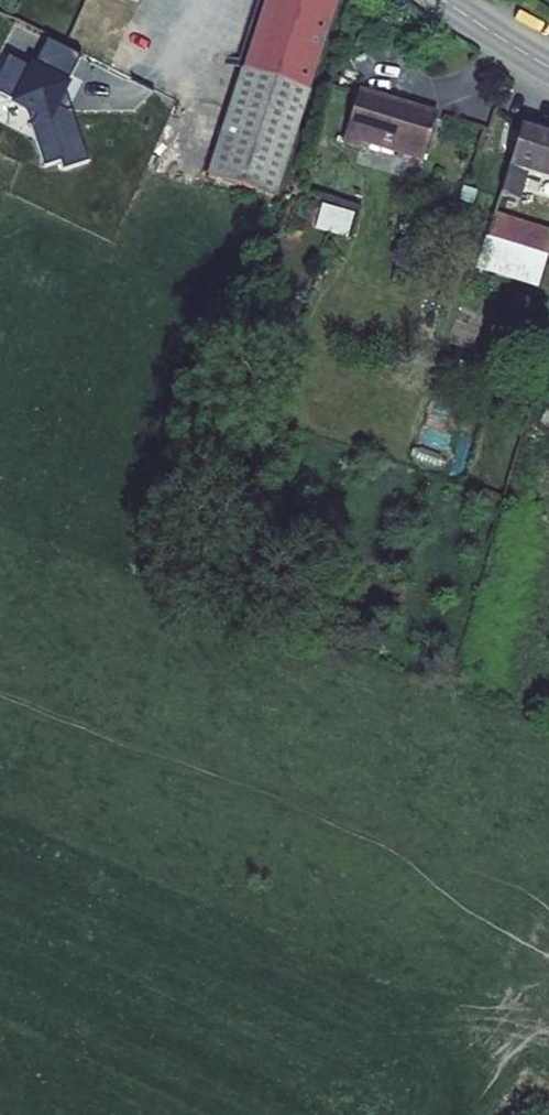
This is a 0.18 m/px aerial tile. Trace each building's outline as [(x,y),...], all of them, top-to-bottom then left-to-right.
[(248,79),(317,102),(351,0),(275,0),(248,79)] [(248,79),(219,162),(287,186),(317,102),(248,79)] [(371,92),(354,141),(371,147),(374,139),(431,159),(445,117),(371,92)] [(508,187),(522,192),(529,170),(548,177),(548,138),(527,131),(508,187)] [(491,238),(548,257),(548,229),(500,213),(491,238)]
